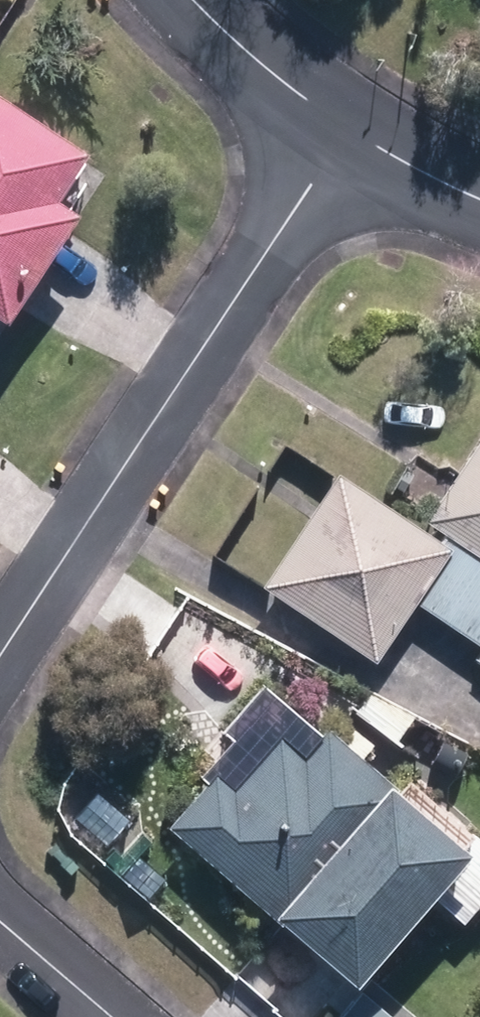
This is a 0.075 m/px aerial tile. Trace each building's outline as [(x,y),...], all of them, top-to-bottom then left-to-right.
[(10,328),(82,220),(61,205),(91,159),(0,99),(0,322),(10,328)] [(479,568),(479,443),(427,525),(451,540),(446,546),(479,568)] [(446,546),(340,479),(268,590),(378,662),(414,604),(479,647),(479,568),(446,546)] [(170,831),(360,993),(474,860),(393,792),(395,789),(331,733),(307,761),(282,741),(237,794),(216,777),(170,831)]
